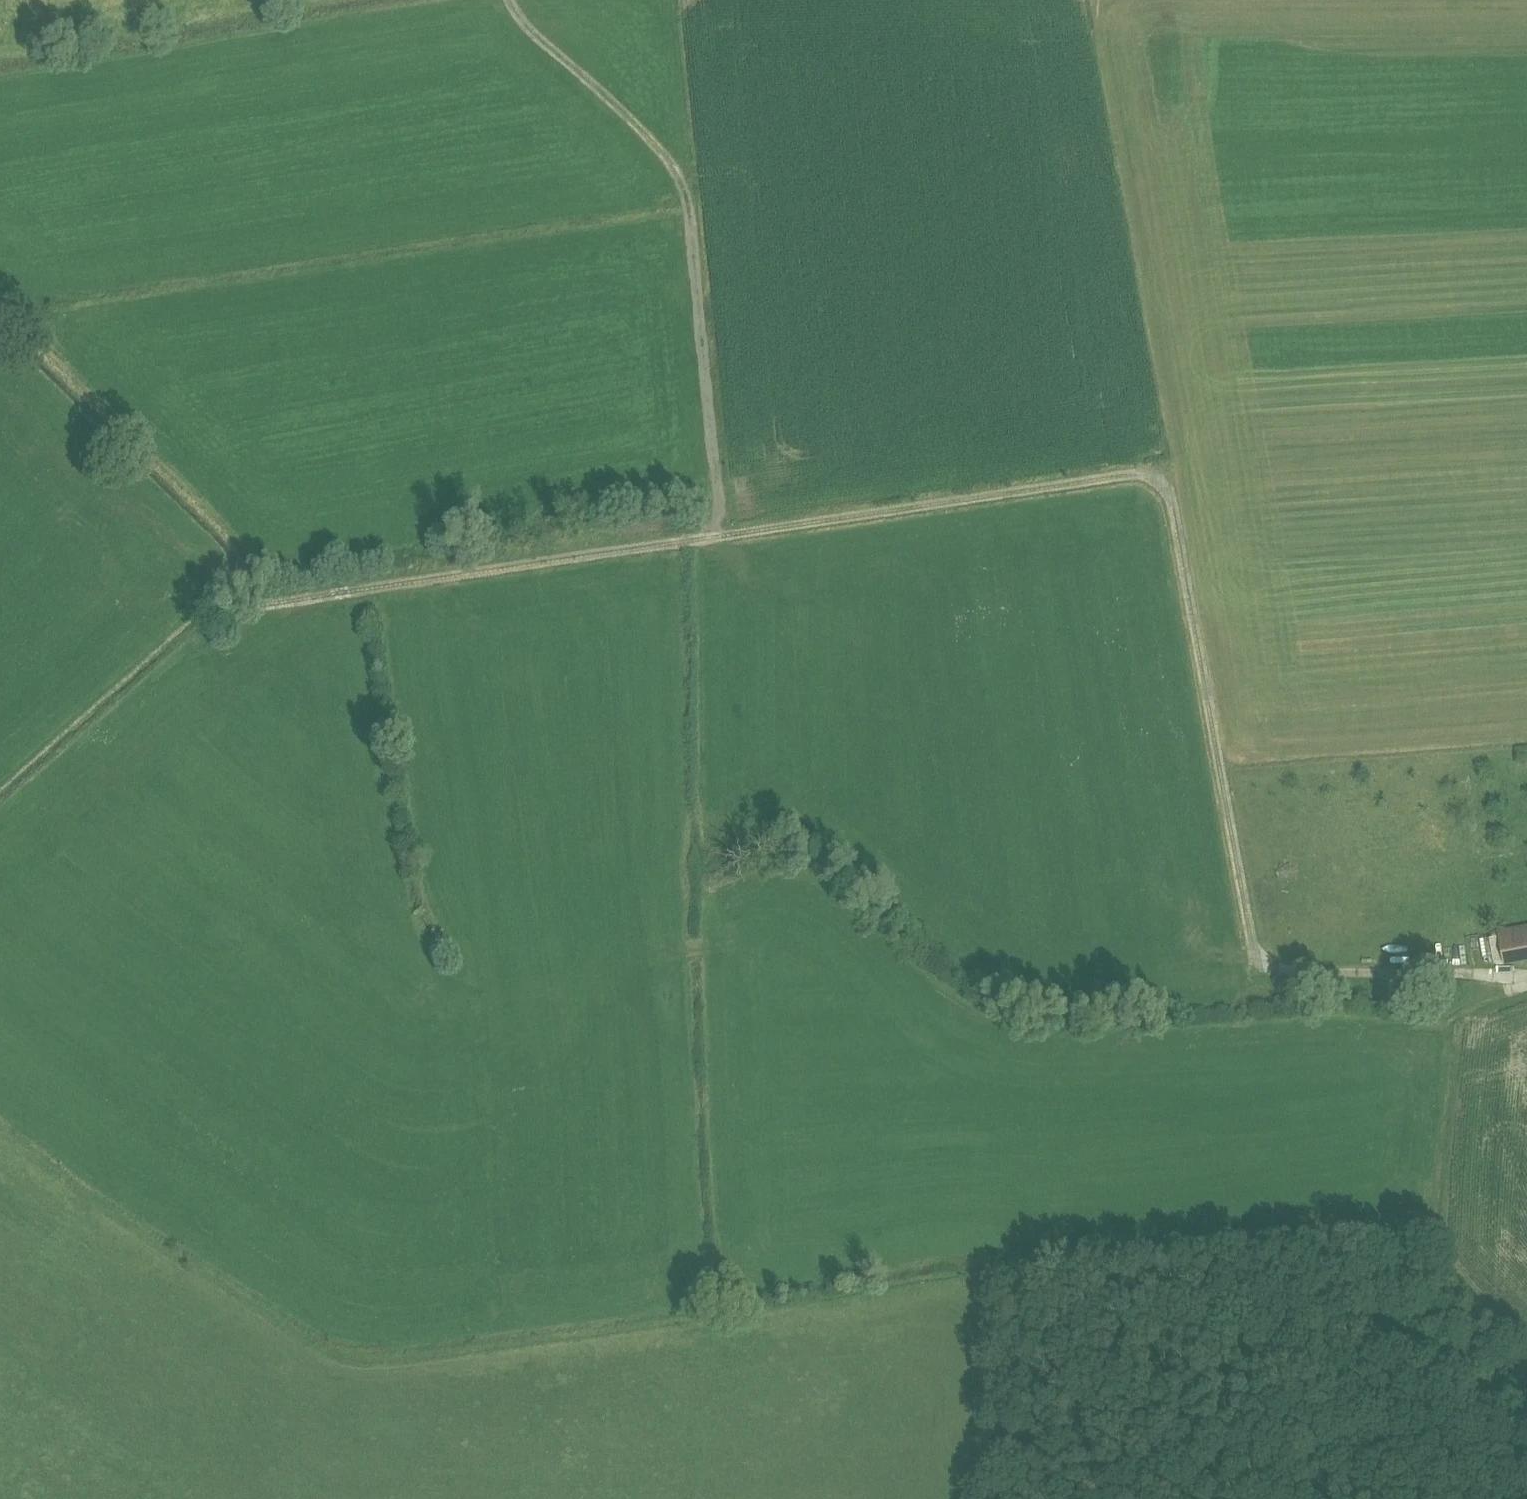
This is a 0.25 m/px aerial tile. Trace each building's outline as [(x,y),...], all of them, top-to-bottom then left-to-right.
[(1498,930),(1503,957),(1526,952),(1526,924),(1498,930)]
